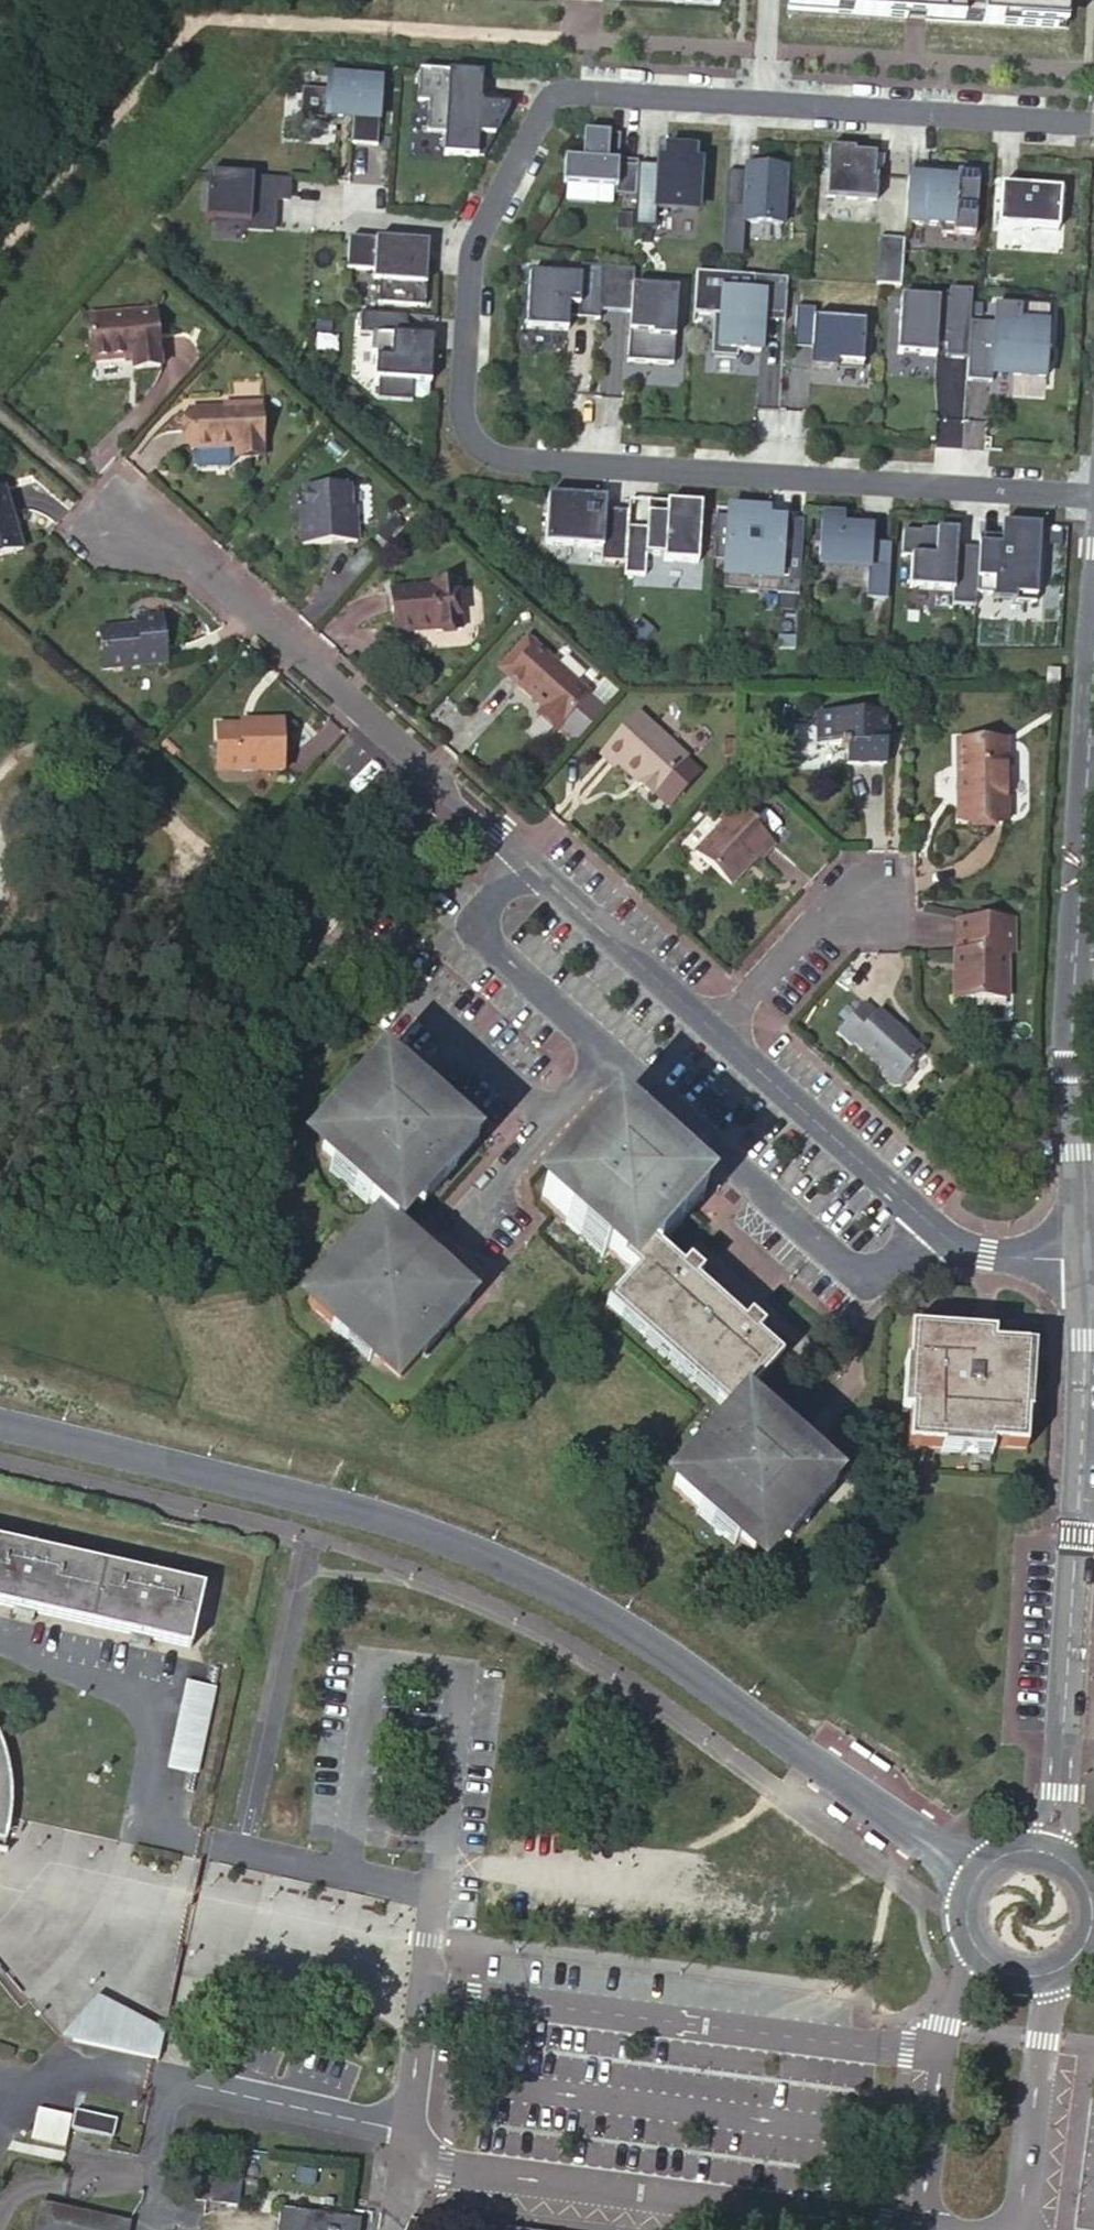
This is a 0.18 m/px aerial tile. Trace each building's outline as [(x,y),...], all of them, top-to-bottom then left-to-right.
[(787,12),(906,19),(908,0),(788,0),(787,12)] [(926,1),(925,12),(983,15),(982,24),(1057,28),(1059,0),(917,0),(926,1)] [(1068,0),(1059,0),(1057,28),(1066,29),(1068,0)] [(925,12),(925,20),(982,24),(983,15),(925,12)] [(427,104),(426,134),(444,135),(443,157),(482,159),(509,107),(479,106),(480,75),(418,72),(416,103),(427,104)] [(300,92),(299,121),(324,123),(325,117),(341,118),(344,115),(352,115),(350,145),(376,146),(380,81),(326,78),(325,93),(300,92)] [(582,160),(564,159),(563,185),(567,185),(612,188),(615,188),(614,195),(635,197),(637,167),(618,165),(618,163),(607,162),(609,136),(620,137),(620,135),(609,135),(584,133),(582,160)] [(618,163),(620,137),(609,136),(607,162),(618,163)] [(698,207),(701,163),(695,163),(695,150),(659,148),(658,160),(657,167),(651,167),(638,166),(637,166),(634,212),(617,211),(616,228),(633,229),(633,228),(634,228),(653,229),(655,204),(698,207)] [(829,148),(825,197),(875,200),(876,175),(873,175),(874,154),(853,153),(854,149),(829,148)] [(746,174),(727,172),(725,208),(744,209),(743,223),(782,226),(786,169),(769,169),(746,167),(746,171),(746,174)] [(974,236),(978,175),(956,174),(956,181),(925,179),(925,182),(908,181),(908,171),(907,171),(904,225),(941,227),(940,234),(974,236)] [(956,181),(956,174),(908,171),(908,181),(925,182),(925,179),(956,181)] [(266,201),(287,201),(288,181),(208,176),(205,221),(248,223),(247,231),(270,233),(272,211),(265,210),(266,201)] [(611,203),(612,188),(567,185),(566,200),(611,203)] [(1062,190),(1000,186),(997,226),(1059,230),(1062,190)] [(900,285),(903,240),(879,239),(876,284),(900,285)] [(380,273),(378,305),(424,308),(427,264),(428,245),(411,244),(349,240),(347,271),(380,273)] [(600,310),(602,267),(581,265),(580,277),(529,274),(526,327),(567,329),(569,305),(578,306),(578,318),(599,319),(600,310)] [(629,330),(627,361),(673,364),(677,288),(633,285),(634,269),(602,267),(600,310),(630,312),(630,313),(635,319),(635,331),(629,330)] [(692,314),(713,315),(711,356),(737,358),(738,350),(760,351),(762,320),(763,313),(783,315),(783,322),(784,322),(785,315),(787,278),(695,273),(692,314)] [(949,299),(901,296),(897,353),(935,356),(936,345),(946,345),(945,356),(967,358),(970,323),(972,290),(950,288),(949,299)] [(967,358),(966,380),(991,381),(991,373),(992,364),(1013,365),(1013,374),(1045,376),(1049,306),(995,302),(993,324),(970,323),(967,358)] [(815,308),(796,307),(794,337),(812,338),(811,349),(810,368),(836,369),(837,363),(863,364),(866,321),(814,318),(815,308)] [(406,318),(360,315),(359,336),(371,336),(370,353),(376,354),(374,381),(378,381),(377,401),(411,403),(412,383),(429,384),(428,399),(429,399),(433,339),(405,337),(406,318)] [(434,320),(406,318),(405,337),(433,339),(434,320)] [(133,375),(157,373),(154,319),(88,323),(91,366),(132,363),(133,375)] [(812,338),(794,337),(794,348),(811,349),(812,338)] [(992,364),(991,373),(1013,374),(1013,365),(992,364)] [(234,457),(261,456),(260,408),(230,408),(230,413),(190,414),(191,452),(234,450),(234,457)] [(303,548),(357,545),(356,511),(350,511),(349,489),(305,491),(307,524),(302,524),(303,548)] [(23,551),(3,491),(0,492),(0,558),(23,551)] [(547,496),(544,544),(601,548),(600,561),(624,562),(623,575),(644,576),(645,555),(663,556),(663,560),(697,563),(701,504),(666,502),(666,510),(647,509),(645,530),(626,529),(603,527),(604,510),(604,499),(547,496)] [(647,501),(647,509),(666,510),(666,502),(647,501)] [(727,509),(724,571),(779,574),(778,595),(799,596),(802,542),(783,541),(784,521),(767,520),(768,511),(727,509)] [(627,511),(604,510),(603,527),(626,529),(627,511)] [(821,512),(819,562),(824,562),(868,565),(867,571),(866,598),(887,599),(890,544),(871,543),(872,529),(842,527),(843,513),(821,512)] [(803,523),(784,521),(783,541),(802,542),(803,523)] [(1000,550),(980,549),(980,535),(979,535),(978,548),(976,593),(993,594),(993,599),(1036,602),(1040,525),(1002,523),(1000,550)] [(976,593),(978,548),(956,547),(957,530),(936,529),(936,535),(922,534),(922,532),(902,530),(901,556),(911,556),(909,587),(953,589),(952,604),(975,605),(976,593)] [(868,565),(824,562),(823,568),(867,571),(868,565)] [(779,574),(724,571),(724,578),(762,580),(761,594),(778,595),(779,574)] [(435,634),(459,632),(456,585),(431,586),(432,589),(390,591),(393,635),(416,633),(416,628),(435,628),(435,634)] [(101,675),(165,669),(160,622),(135,623),(136,632),(97,635),(101,675)] [(540,715),(559,732),(591,696),(528,642),(501,671),(522,691),(521,692),(544,712),(540,715)] [(848,763),(886,763),(886,712),(817,713),(818,745),(840,745),(841,748),(847,747),(848,763)] [(686,759),(688,757),(639,713),(601,755),(615,768),(622,760),(645,780),(641,784),(653,795),(655,793),(668,804),(698,770),(686,759)] [(555,736),(559,732),(540,715),(536,720),(555,736)] [(255,730),(241,729),(216,730),(217,773),(283,771),(281,723),(254,724),(255,730)] [(959,821),(1009,820),(1007,741),(958,741),(958,775),(964,780),(964,791),(958,796),(959,821)] [(759,859),(773,844),(753,826),(756,823),(734,804),(716,823),(720,826),(693,855),(728,887),(744,871),(743,866),(747,862),(750,865),(756,857),(759,859)] [(951,1002),(1004,1001),(1004,956),(1010,956),(1011,920),(958,919),(958,953),(954,952),(954,964),(958,964),(959,972),(952,977),(951,1002)] [(863,1002),(837,1031),(850,1044),(854,1039),(883,1065),(883,1077),(894,1086),(904,1086),(914,1075),(913,1065),(924,1053),(879,1011),(877,1014),(863,1002)] [(376,1064),(353,1090),(360,1096),(383,1071),(376,1064)] [(394,1224),(403,1214),(416,1199),(423,1204),(457,1168),(454,1165),(477,1141),(414,1084),(407,1092),(383,1071),(360,1096),(353,1090),(330,1115),(345,1128),(322,1153),(336,1164),(329,1171),(367,1205),(370,1202),(382,1213),(394,1224)] [(609,1250),(618,1259),(621,1262),(645,1237),(658,1249),(681,1224),(674,1218),(696,1194),(672,1171),(678,1163),(615,1108),(593,1134),(590,1131),(557,1168),(564,1174),(541,1199),(567,1222),(564,1224),(601,1257),(609,1250)] [(702,1200),(696,1194),(674,1218),(681,1224),(702,1200)] [(330,1279),(311,1301),(308,1305),(333,1326),(331,1329),(368,1363),(375,1355),(400,1377),(423,1352),(425,1355),(447,1329),(440,1323),(463,1298),(438,1276),(445,1268),(394,1224),(382,1213),(360,1238),(357,1236),(323,1273),(330,1279)] [(682,1270),(674,1262),(658,1249),(645,1237),(621,1262),(634,1274),(617,1293),(648,1320),(678,1347),(710,1375),(741,1403),(747,1397),(774,1367),(781,1359),(757,1337),(764,1329),(750,1316),(743,1324),(696,1282),(703,1274),(689,1261),(682,1270)] [(648,1320),(617,1293),(612,1299),(642,1326),(648,1320)] [(440,1323),(447,1329),(469,1304),(463,1298),(440,1323)] [(648,1320),(642,1326),(672,1354),(678,1347),(648,1320)] [(993,1438),(1026,1440),(1028,1415),(1031,1415),(1036,1348),(993,1345),(994,1335),(909,1329),(907,1363),(903,1363),(901,1412),(910,1414),(907,1447),(941,1448),(941,1452),(991,1455),(992,1446),(993,1438)] [(704,1382),(710,1375),(678,1347),(672,1354),(704,1382)] [(734,1410),(741,1403),(710,1375),(704,1382),(734,1410)] [(723,1420),(719,1423),(689,1457),(696,1463),(673,1488),(699,1510),(696,1513),(734,1547),(740,1539),(753,1551),(775,1526),(790,1539),(812,1513),(805,1506),(827,1482),(803,1460),(810,1452),(747,1397),(741,1403),(734,1410),(725,1424),(723,1420)] [(1025,1448),(1026,1440),(993,1438),(992,1446),(1025,1448)] [(834,1488),(827,1482),(805,1506),(812,1513),(834,1488)] [(191,1648),(204,1587),(0,1542),(0,1606),(191,1648)] [(185,1679),(167,1767),(198,1773),(216,1686),(185,1679)] [(7,1855),(7,1854),(4,1853),(12,1818),(12,1812),(13,1805),(13,1798),(13,1792),(12,1785),(12,1781),(11,1774),(10,1770),(9,1765),(8,1761),(7,1757),(6,1752),(5,1748),(2,1742),(0,1736),(0,1853),(7,1855)] [(165,2029),(97,1995),(61,2036),(159,2059),(165,2029)] [(68,2129),(109,2139),(114,2121),(72,2112),(68,2129)] [(238,2183),(187,2177),(183,2200),(234,2206),(238,2183)] [(30,2229),(123,2229),(125,2221),(35,2204),(30,2229)] [(278,2211),(275,2229),(355,2229),(356,2224),(344,2223),(345,2219),(278,2211)]
